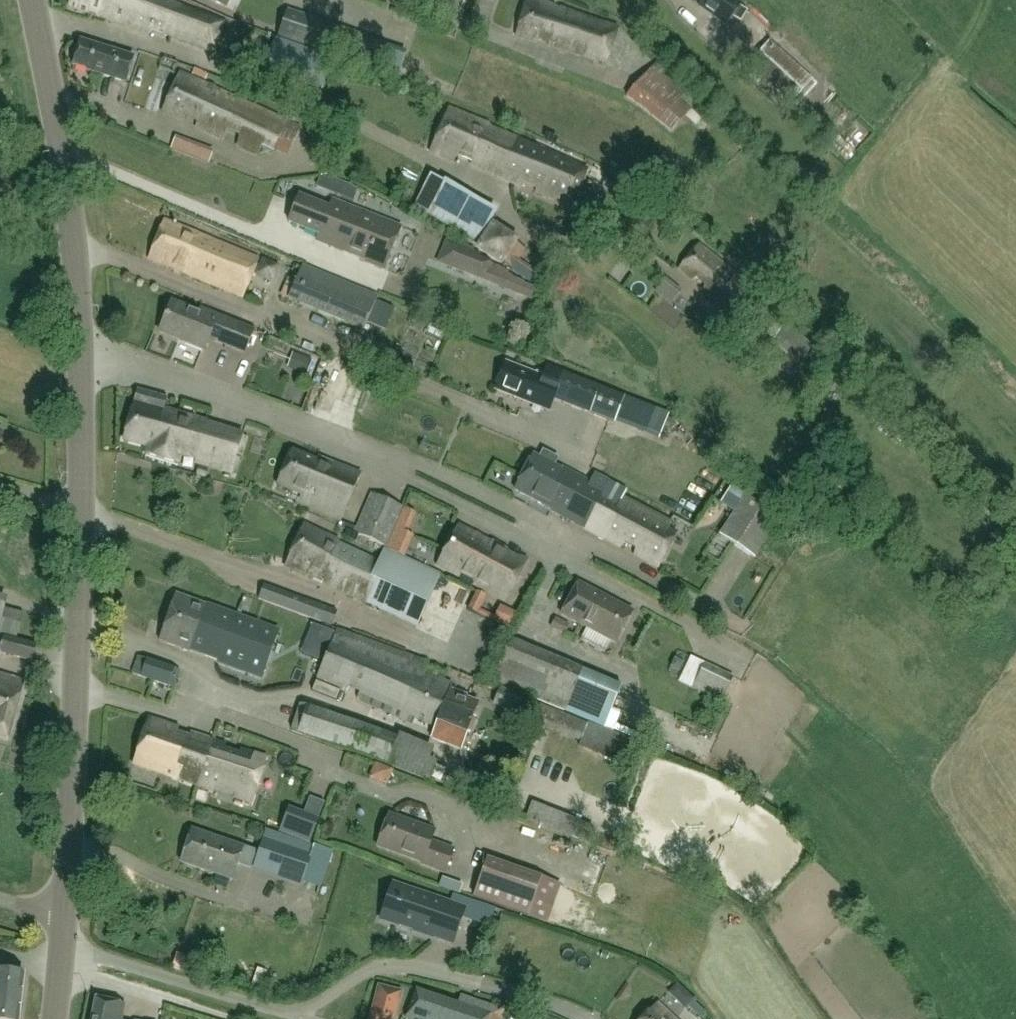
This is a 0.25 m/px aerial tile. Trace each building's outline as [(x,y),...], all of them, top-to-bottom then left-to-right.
[(225,23),(182,7),(165,0),(70,0),(68,6),(78,10),(79,10),(147,35),(152,31),(214,53),(215,48),(225,23)] [(617,29),(532,0),(528,0),(516,37),(537,42),(538,39),(553,43),(551,48),(606,62),(617,29)] [(701,1),(698,6),(724,26),(739,5),(733,0),(700,0),(701,1)] [(384,43),(287,10),(278,38),(375,71),(384,43)] [(323,90),(334,61),(335,59),(275,39),(264,70),(323,90)] [(125,84),(133,58),(80,41),(72,66),(89,71),(88,72),(125,84)] [(769,42),(750,63),(792,103),(812,82),(769,42)] [(376,76),(398,82),(405,58),(383,52),(376,76)] [(653,65),(624,99),(669,137),(690,113),(663,90),(672,81),(653,65)] [(300,128),(287,122),(204,85),(208,74),(194,69),(190,79),(179,74),(161,115),(182,125),(187,115),(199,120),(196,127),(223,139),(227,130),(240,136),(236,145),(257,155),(262,145),(274,150),(273,152),(287,158),(300,128)] [(488,125),(449,109),(431,152),(454,162),(457,155),(471,161),(470,166),(519,186),(523,182),(536,187),(536,193),(571,208),(574,202),(575,202),(587,172),(500,132),(502,127),(490,122),(488,125)] [(854,150),(869,136),(861,127),(846,141),(854,150)] [(204,163),(207,154),(195,150),(192,159),(204,163)] [(494,217),(429,180),(413,207),(478,244),(489,225),(494,217)] [(339,183),(334,196),(353,203),(358,190),(339,183)] [(347,254),(363,212),(332,200),(328,208),(299,197),(288,223),(333,241),(331,247),(347,254)] [(363,212),(347,254),(359,259),(360,257),(367,259),(365,263),(383,270),(400,227),(363,212)] [(260,259),(164,221),(149,258),(244,297),(260,259)] [(481,254),(475,252),(446,240),(437,263),(488,284),(496,264),(490,262),(490,260),(480,256),(481,254)] [(752,289),(699,246),(679,270),(692,281),(696,278),(704,285),(703,290),(732,314),(752,289)] [(504,247),(498,258),(508,264),(514,254),(504,247)] [(363,330),(377,297),(302,266),(288,299),(363,330)] [(516,283),(529,289),(534,277),(521,271),(516,283)] [(643,278),(630,284),(637,301),(650,296),(643,278)] [(646,308),(670,328),(684,312),(660,292),(646,308)] [(763,301),(747,318),(773,343),(789,325),(763,301)] [(199,315),(171,303),(159,333),(204,351),(208,340),(244,354),(253,331),(201,310),(199,315)] [(506,363),(495,390),(550,413),(555,400),(609,421),(619,396),(562,374),(563,372),(547,366),(542,378),(506,363)] [(137,391),(124,440),(147,447),(145,455),(178,464),(182,450),(199,454),(197,464),(231,473),(242,434),(205,424),(206,421),(163,409),(166,399),(137,391)] [(315,461),(291,451),(278,484),(302,494),(300,498),(343,516),(360,474),(317,457),(315,461)] [(557,460),(543,452),(540,458),(534,455),(515,490),(549,508),(551,511),(658,567),(677,532),(669,528),(672,522),(624,496),(627,491),(594,474),(589,482),(555,464),(557,460)] [(722,503),(736,512),(737,510),(746,497),(732,488),(722,503)] [(393,528),(402,508),(371,494),(354,534),(385,547),(393,528)] [(747,496),(721,537),(755,558),(779,519),(748,500),(750,497),(747,496)] [(339,541),(305,525),(285,567),(313,580),(313,578),(363,601),(417,626),(440,575),(403,559),(385,551),(381,560),(339,540),(339,541)] [(508,599),(528,561),(494,543),(490,543),(458,526),(437,565),(460,578),(462,573),(476,581),(474,588),(505,604),(508,599)] [(393,528),(385,547),(384,550),(385,551),(403,559),(413,536),(408,534),(393,528)] [(616,643),(632,611),(578,583),(561,615),(616,643)] [(331,626),(336,612),(263,585),(258,599),(331,626)] [(235,616),(176,595),(159,642),(189,652),(189,650),(203,655),(203,657),(218,663),(235,616)] [(261,678),(278,632),(235,616),(218,663),(261,678)] [(451,690),(453,686),(444,683),(447,674),(427,667),(428,663),(328,626),(320,645),(329,648),(318,680),(345,692),(348,687),(360,692),(358,700),(413,723),(414,719),(434,728),(430,739),(461,751),(478,703),(466,699),(467,696),(451,690)] [(3,637),(0,653),(32,662),(36,646),(3,637)] [(605,728),(623,686),(514,640),(497,681),(566,710),(565,711),(605,728)] [(138,656),(132,674),(174,688),(180,670),(138,656)] [(722,702),(734,679),(704,665),(693,688),(722,702)] [(8,740),(23,682),(0,675),(0,738),(8,740)] [(531,701),(500,687),(492,705),(523,719),(523,720),(551,731),(553,731),(580,743),(578,748),(636,772),(647,747),(590,722),(589,724),(563,713),(531,701)] [(300,705),(291,731),(387,765),(387,766),(429,783),(431,778),(441,782),(446,770),(436,766),(438,762),(430,759),(434,749),(398,734),(396,739),(300,705)] [(189,738),(177,734),(179,728),(148,718),(133,764),(196,786),(211,740),(190,734),(189,738)] [(226,745),(211,740),(196,786),(213,791),(215,786),(236,792),(234,798),(252,803),(267,758),(241,750),(237,754),(226,750),(226,745)] [(532,805),(526,819),(588,844),(594,829),(532,805)] [(319,821),(299,813),(293,828),(286,826),(283,833),(310,844),(319,821)] [(444,873),(453,850),(431,841),(434,831),(389,814),(377,846),(420,862),(420,864),(444,873)] [(232,880),(243,848),(191,830),(180,862),(232,880)] [(302,879),(310,855),(265,840),(256,864),(302,879)] [(548,924),(561,885),(487,858),(472,899),(548,924)] [(464,884),(442,877),(438,887),(460,894),(464,884)] [(393,885),(381,919),(433,937),(453,944),(455,937),(465,909),(393,885)] [(176,956),(170,970),(182,975),(188,960),(176,956)] [(24,976),(0,973),(0,1018),(19,1018),(24,976)] [(393,1018),(399,994),(379,989),(371,1018),(395,1018),(393,1018)] [(501,1018),(416,989),(407,1017),(414,1018),(501,1018)] [(91,1018),(122,1018),(125,1004),(95,999),(91,1018)] [(657,1003),(642,1018),(674,1018),(657,1003)]
